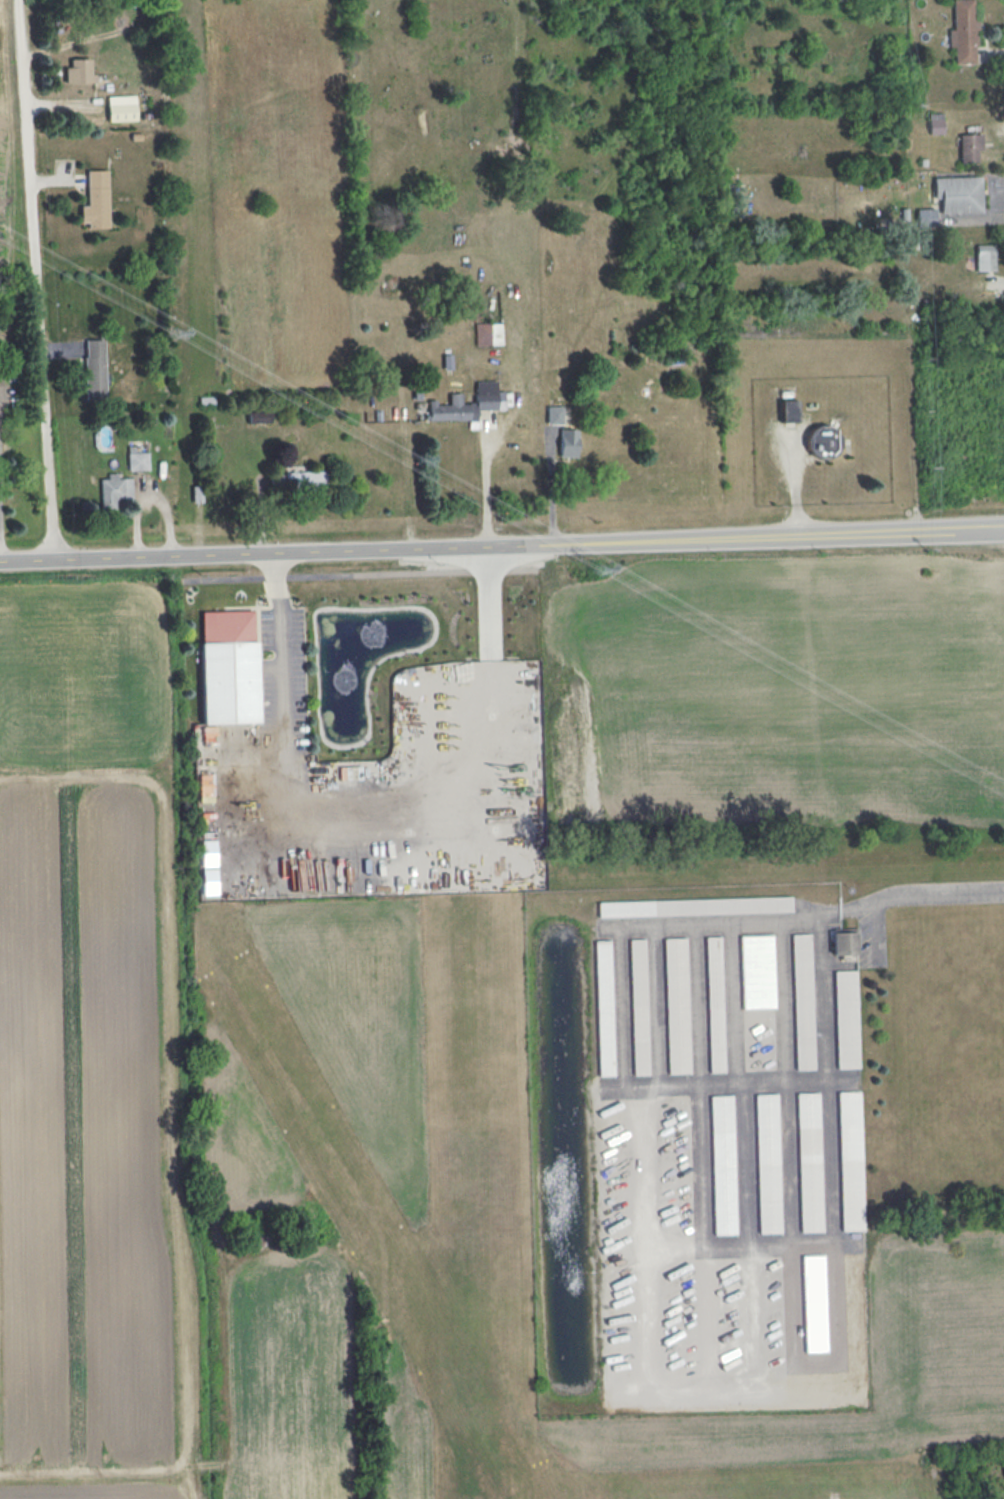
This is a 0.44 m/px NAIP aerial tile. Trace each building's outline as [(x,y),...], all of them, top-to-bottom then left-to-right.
[(953,29),(952,0),(973,0),(973,20),(978,20),(978,28),(974,28),(975,63),(954,63),(953,46),(948,46),(948,29),(953,29)] [(65,83),(92,82),(91,58),(69,59),(70,67),(64,67),(65,83)] [(135,95),(107,96),(108,121),(136,120),(135,95)] [(928,113),(942,112),(943,133),(929,133),(928,113)] [(959,134),(981,133),(982,149),(977,149),(978,162),(960,162),(959,134)] [(107,226),(107,170),(86,170),(86,205),(79,206),(80,227),(107,226)] [(933,177),(980,176),(982,211),(940,213),(940,198),(934,198),(933,177)] [(915,209),(935,208),(935,226),(916,226),(915,209)] [(994,244),(975,245),(975,270),(994,270),(994,244)] [(501,322),(475,323),(476,345),(502,344),(501,322)] [(84,340),(85,400),(104,400),(103,339),(84,340)] [(796,399),(780,400),(781,422),(796,421),(796,399)] [(546,424),(562,424),(562,406),(547,406),(546,424)] [(271,422),(270,411),(248,412),(248,422),(271,422)] [(834,426),(808,426),(809,453),(834,452),(834,426)] [(559,457),(577,457),(577,429),(560,429),(559,457)] [(148,452),(137,452),(137,446),(128,446),(128,470),(148,470),(148,452)] [(284,472),(284,484),(325,483),(325,471),(284,472)] [(116,500),(131,499),(131,478),(117,478),(117,472),(108,473),(108,478),(100,478),(101,510),(117,509),(116,500)] [(203,724),(258,722),(255,610),(200,611),(203,724)] [(215,840),(201,840),(202,866),(216,866),(215,840)] [(217,894),(216,868),(202,869),(203,894),(217,894)] [(791,897),(598,902),(598,916),(792,912),(791,897)] [(855,929),(832,929),(832,954),(855,954),(855,929)] [(792,934),(795,1069),(813,1069),(810,934),(792,934)] [(774,1008),(772,935),(740,936),(742,1008),(774,1008)] [(709,1072),(724,1072),(720,937),(706,937),(709,1072)] [(689,1073),(686,938),(664,938),(667,1073),(689,1073)] [(645,939),(629,940),(633,1074),(648,1074),(645,939)] [(614,1075),(610,940),(595,941),(599,1076),(614,1075)] [(856,970),(834,971),(836,1068),(858,1068),(856,970)] [(841,1231),(863,1230),(860,1092),(838,1092),(841,1231)] [(818,1093),(797,1093),(800,1232),(822,1231),(818,1093)] [(758,1233),(780,1233),(777,1094),(755,1095),(758,1233)] [(732,1095),(711,1096),(714,1234),(736,1234),(732,1095)] [(802,1256),(805,1352),(827,1352),(824,1255),(802,1256)]
